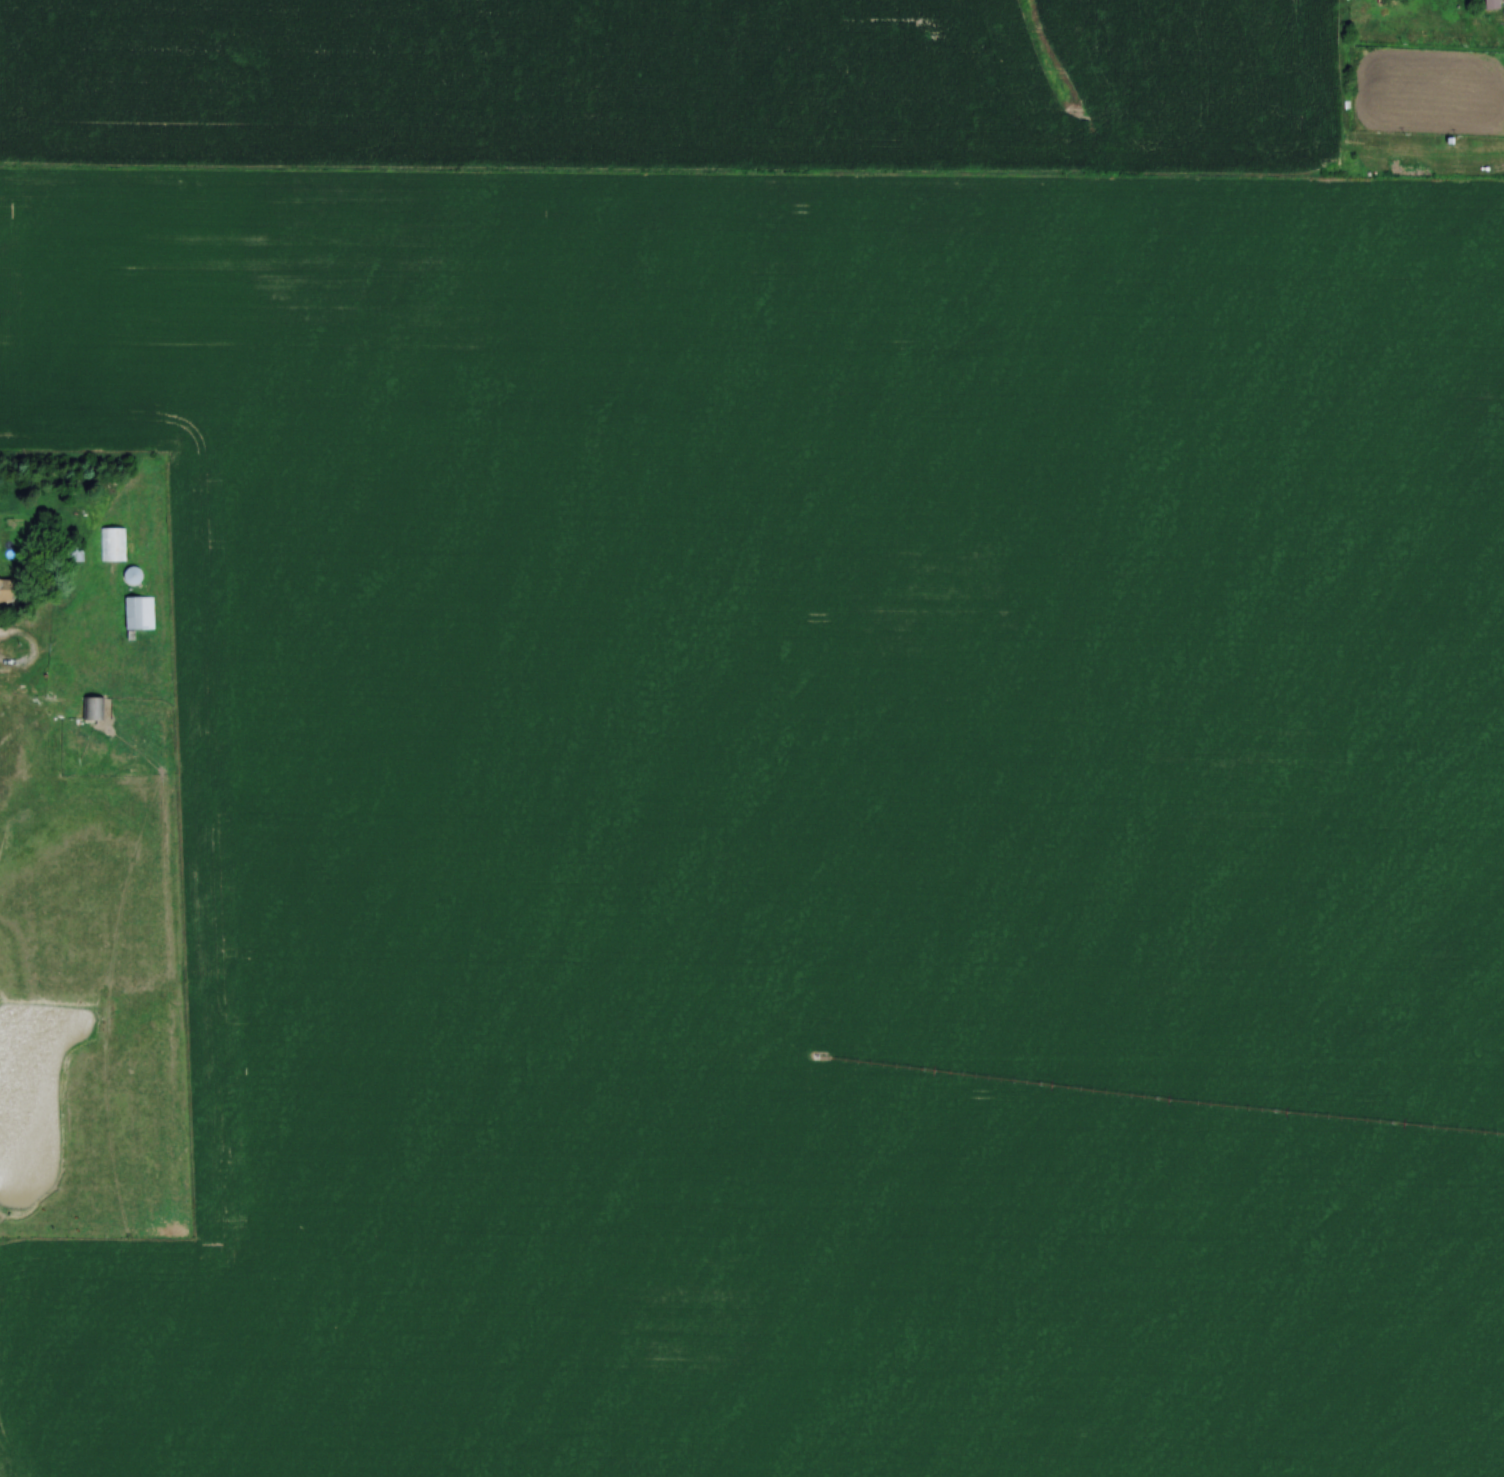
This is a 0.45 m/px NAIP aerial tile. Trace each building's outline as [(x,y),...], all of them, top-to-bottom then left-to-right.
[(98,561),(125,561),(125,527),(98,527),(98,561)] [(18,603),(18,586),(8,586),(8,580),(0,580),(0,603),(18,603)] [(152,629),(152,596),(126,596),(126,629),(152,629)] [(85,716),(97,717),(97,707),(85,707),(85,716)]
